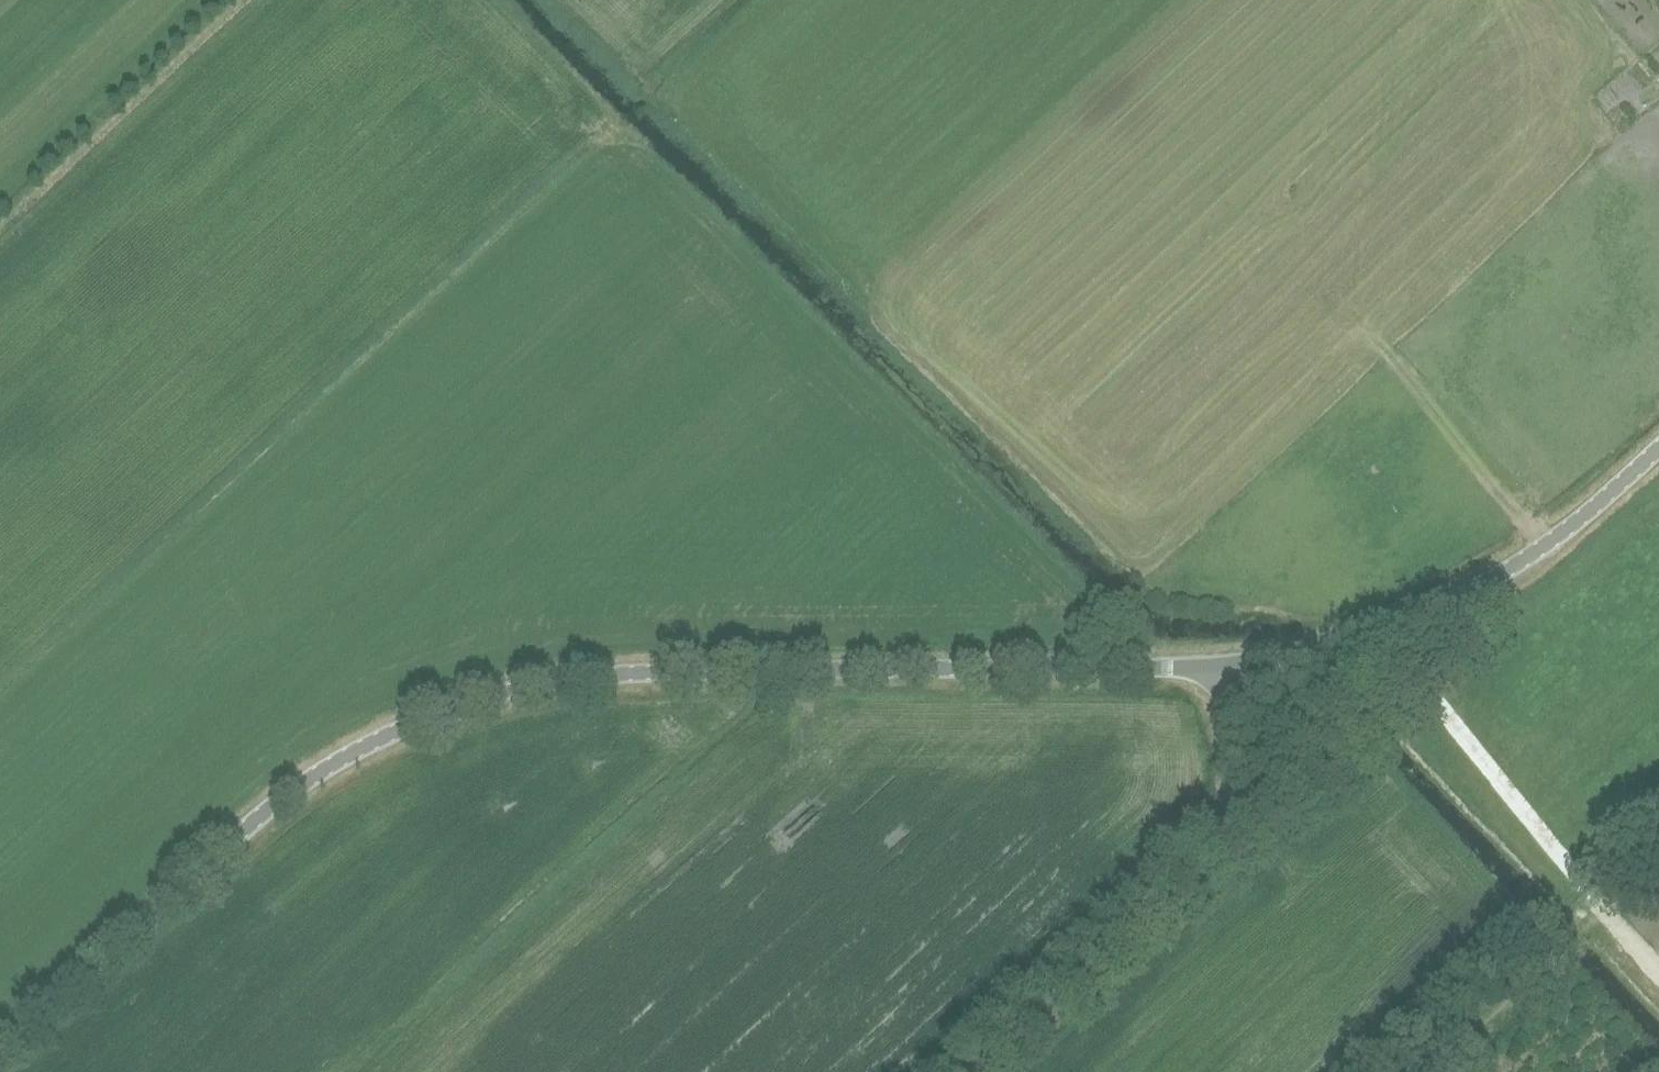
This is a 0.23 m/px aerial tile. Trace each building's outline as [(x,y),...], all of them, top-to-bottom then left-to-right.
[(1643,8),(1647,0),(1627,0),(1643,8)]
